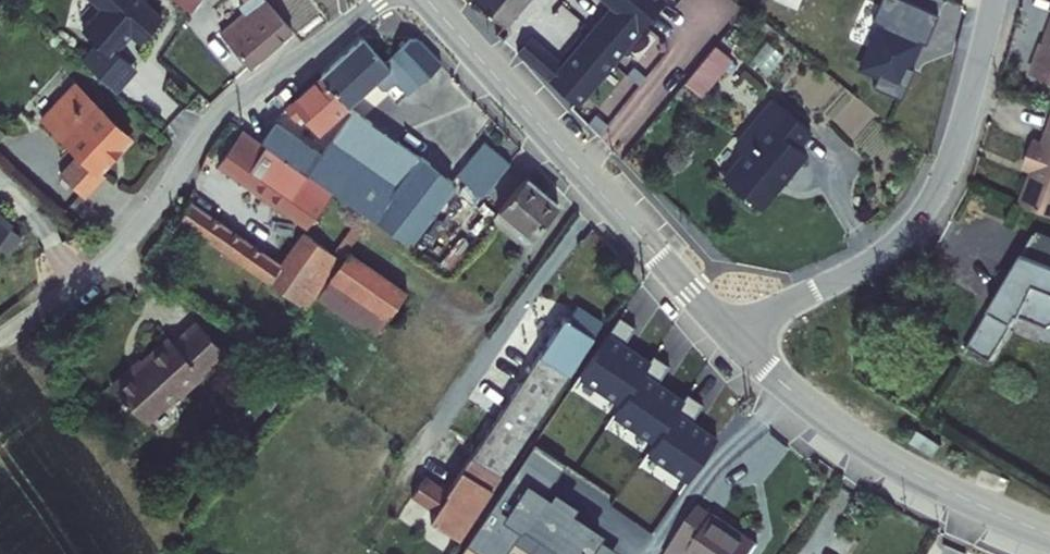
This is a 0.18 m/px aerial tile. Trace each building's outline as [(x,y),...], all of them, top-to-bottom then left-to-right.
[(126,0),(79,0),(93,13),(72,35),(78,40),(100,61),(107,53),(120,39),(130,48),(152,25),(126,0)] [(186,19),(197,6),(190,0),(163,0),(186,19)] [(209,35),(237,66),(279,33),(250,0),(232,0),(235,3),(229,9),(234,15),(209,35)] [(501,22),(520,0),(477,0),(501,22)] [(612,6),(567,59),(538,35),(525,50),(579,98),(662,0),(605,0),(612,6)] [(874,16),(882,19),(862,63),(880,71),(875,82),(902,95),(916,65),(909,62),(921,37),(927,39),(940,11),(916,0),(881,0),(874,16)] [(1037,66),(1049,71),(1049,30),(1037,66)] [(419,35),(403,35),(382,55),(359,32),(320,71),(323,74),(291,108),(298,116),(304,110),(325,131),(352,105),(349,102),(375,78),(384,87),(397,76),(409,90),(440,57),(419,35)] [(78,40),(63,57),(99,90),(121,66),(107,53),(100,61),(78,40)] [(716,41),(686,77),(703,91),(733,55),(716,41)] [(648,72),(635,61),(628,70),(641,80),(648,72)] [(117,134),(63,82),(25,123),(47,144),(51,140),(65,154),(44,177),(71,200),(92,178),(84,172),(117,134)] [(740,138),(750,147),(728,175),(762,205),(808,152),(801,146),(816,128),(777,95),(740,138)] [(609,119),(597,109),(590,117),(602,127),(609,119)] [(1049,212),(1049,111),(1041,135),(1030,131),(1019,161),(1030,165),(1018,200),(1049,212)] [(423,159),(447,181),(451,176),(366,114),(330,153),(279,120),(263,137),(312,171),(316,168),(341,185),(355,167),(375,176),(396,194),(423,159)] [(235,136),(217,159),(308,222),(324,199),(303,184),(309,175),(242,127),(235,136)] [(512,159),(487,138),(460,171),(485,192),(512,159)] [(337,189),(407,238),(447,181),(423,159),(396,194),(375,176),(355,167),(341,185),(337,189)] [(558,200),(527,172),(500,205),(525,228),(520,232),(527,238),(558,200)] [(309,175),(303,184),(324,199),(331,191),(309,175)] [(280,258),(190,188),(181,209),(292,293),(305,278),(315,286),(339,253),(320,239),(305,228),(280,258)] [(500,205),(492,215),(516,237),(520,232),(525,228),(500,205)] [(0,219),(0,239),(10,228),(0,219)] [(373,333),(407,287),(328,230),(320,239),(339,253),(315,286),(373,333)] [(978,349),(1002,360),(1027,314),(1049,331),(1049,238),(1034,231),(978,349)] [(540,296),(466,410),(498,433),(573,318),(540,296)] [(582,304),(573,318),(498,433),(458,494),(434,478),(421,498),(444,514),(439,522),(463,538),(607,322),(582,304)] [(127,353),(106,369),(138,409),(173,380),(176,384),(199,366),(196,362),(220,343),(196,312),(172,332),(167,325),(129,356),(127,353)] [(621,318),(582,377),(623,405),(651,364),(625,347),(637,329),(621,318)] [(655,357),(651,364),(623,405),(616,416),(657,444),(685,402),(659,385),(671,368),(655,357)] [(689,396),(685,402),(657,444),(650,455),(691,482),(719,441),(693,423),(705,406),(689,396)] [(504,518),(557,553),(590,553),(603,535),(573,514),(578,507),(556,492),(551,499),(527,483),(504,518)] [(698,514),(669,553),(753,553),(755,551),(698,514)]
